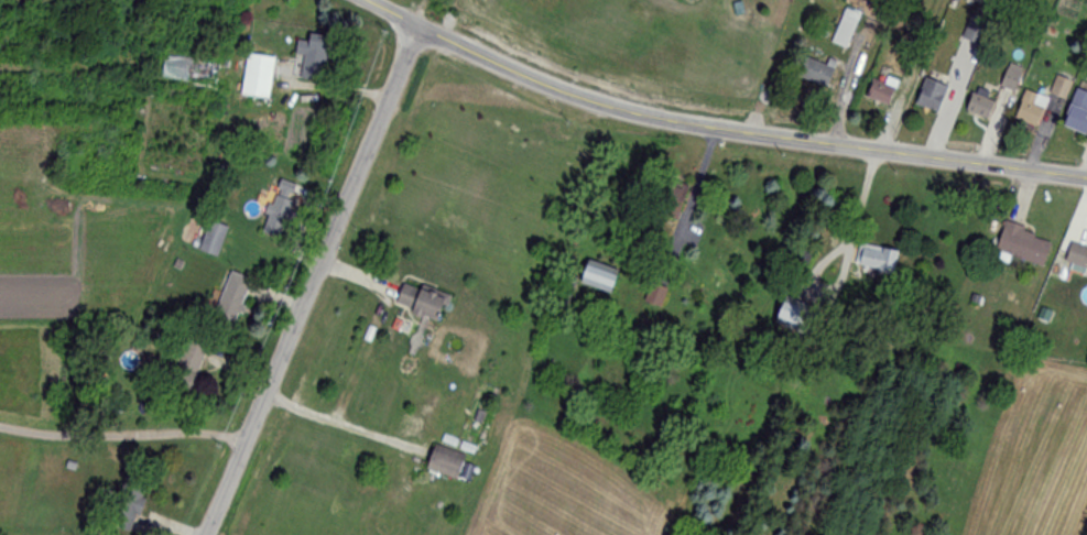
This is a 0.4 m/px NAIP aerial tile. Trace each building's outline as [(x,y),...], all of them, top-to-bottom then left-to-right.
[(845,49),(860,15),(845,9),(831,43),(845,49)] [(962,36),(976,47),(991,27),(976,16),(962,36)] [(303,57),(299,80),(320,84),(327,46),(296,41),(293,55),(303,57)] [(241,96),(268,99),(272,57),(245,55),(241,96)] [(161,79),(216,85),(218,62),(163,56),(161,79)] [(828,59),(825,65),(805,57),(797,78),(826,89),(837,63),(828,59)] [(1019,75),(1005,69),(999,86),(1013,92),(1019,75)] [(896,84),(873,75),(865,98),(887,107),(896,84)] [(1048,98),(1023,90),(1013,121),(1037,129),(1045,105),(1061,110),(1071,81),(1055,76),(1048,98)] [(914,106),(938,115),(948,87),(925,78),(914,106)] [(1075,89),(1062,129),(1085,136),(1086,129),(1086,93),(1075,89)] [(964,112),(986,121),(994,102),(972,92),(964,112)] [(256,231),(278,240),(299,187),(277,178),(256,231)] [(197,249),(216,256),(228,227),(209,220),(197,249)] [(1043,267),(1052,237),(1003,223),(994,252),(1043,267)] [(1072,239),(1064,261),(1086,269),(1086,244),(1072,239)] [(892,273),(896,250),(859,244),(855,267),(892,273)] [(619,273),(587,258),(577,280),(609,294),(619,273)] [(251,280),(229,270),(209,314),(232,324),(251,280)] [(444,296),(401,282),(394,305),(436,319),(444,296)] [(666,288),(650,283),(645,302),(661,307),(666,288)] [(773,322),(801,333),(810,307),(782,297),(773,322)] [(169,373),(186,384),(207,352),(190,340),(169,373)] [(455,478),(462,460),(429,449),(423,468),(455,478)]
